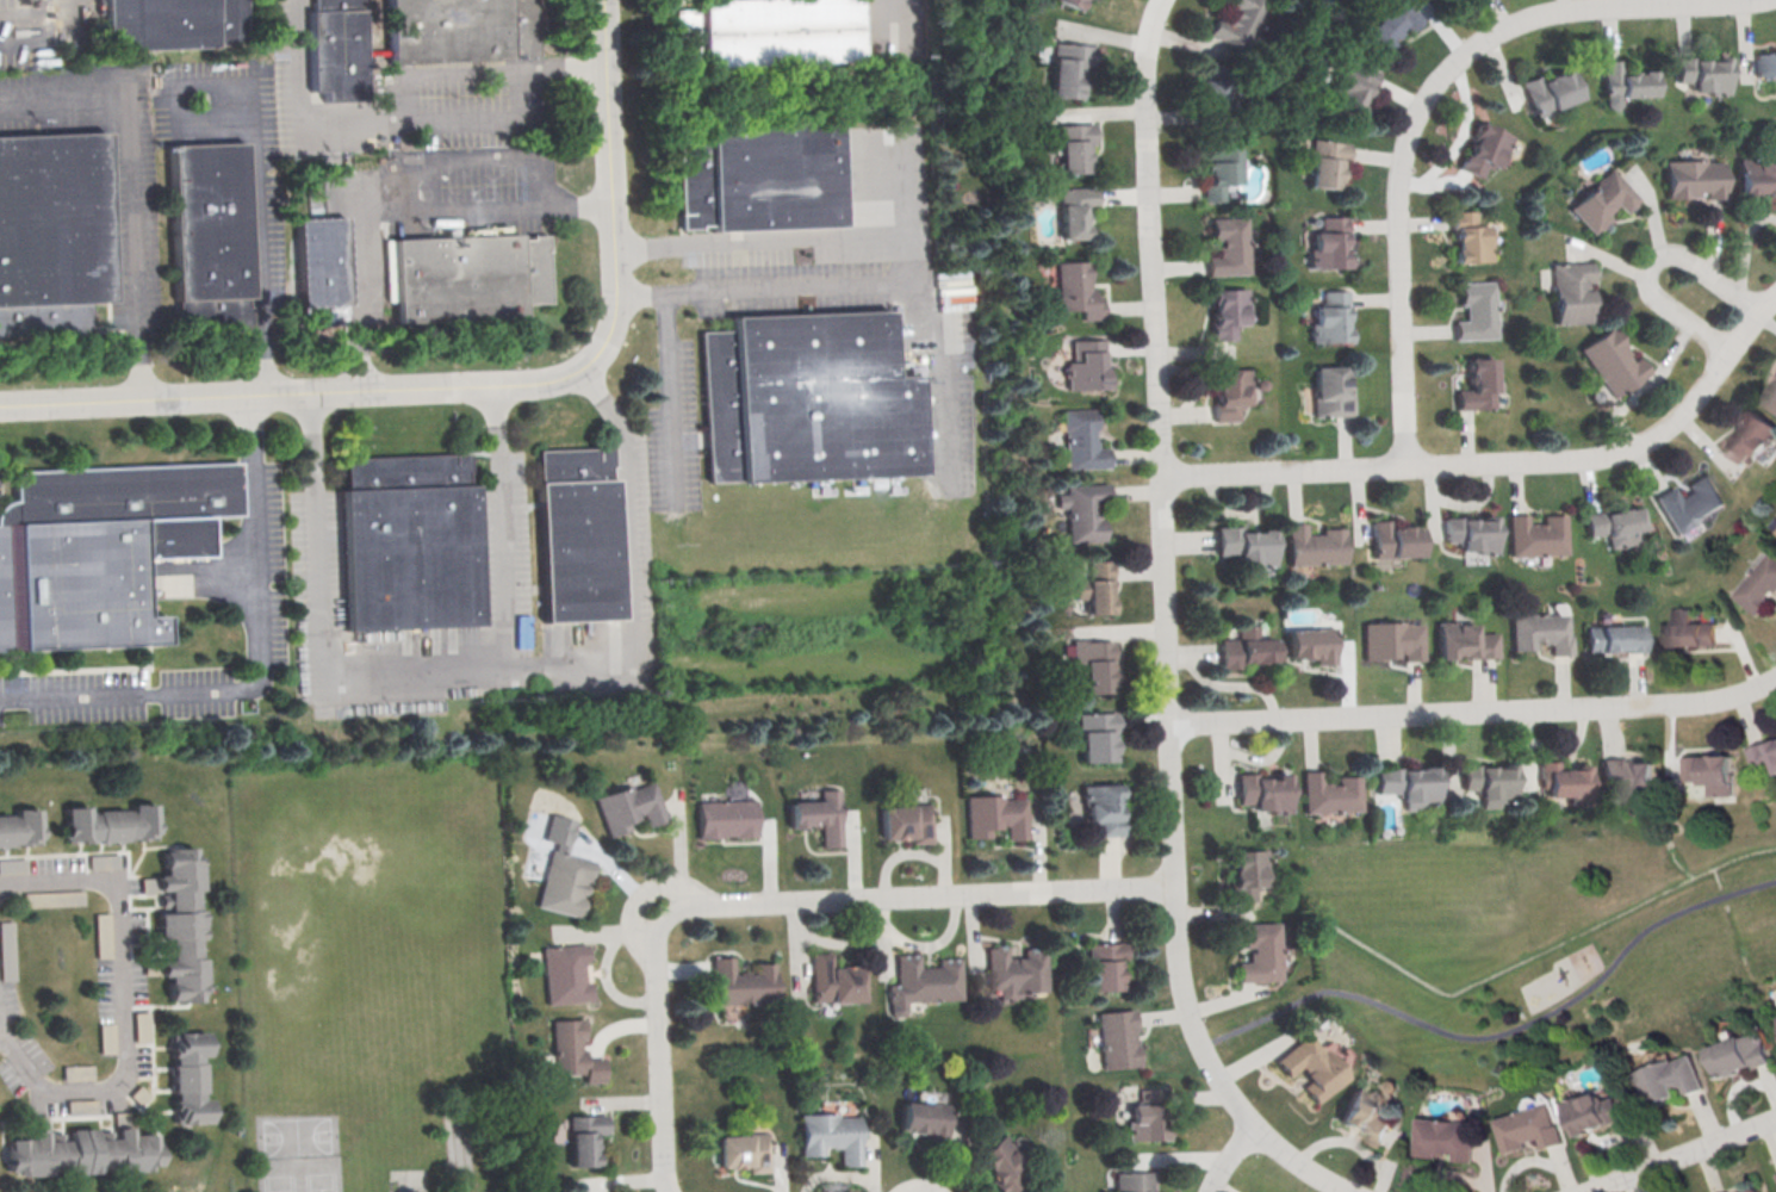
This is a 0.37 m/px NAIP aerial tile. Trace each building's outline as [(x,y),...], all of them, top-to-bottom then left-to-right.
[(104,52),(102,0),(245,0),(247,48),(104,52)] [(318,106),(314,0),(365,0),(370,104),(318,106)] [(393,66),(390,0),(538,0),(541,58),(393,66)] [(700,1),(731,0),(856,0),(859,64),(677,66),(675,12),(693,10),(693,14),(700,14),(700,1)] [(1075,8),(1054,0),(1079,0),(1075,8)] [(1228,7),(1231,0),(1266,0),(1271,2),(1246,54),(1207,35),(1217,17),(1227,21),(1232,10),(1228,7)] [(1362,33),(1392,0),(1401,0),(1421,17),(1408,31),(1403,26),(1383,50),(1362,33)] [(1051,43),(1092,45),(1091,66),(1082,64),(1081,99),(1048,97),(1051,43)] [(1753,54),(1775,53),(1775,75),(1755,75),(1753,54)] [(1673,61),(1725,58),(1726,94),(1708,94),(1708,89),(1690,91),(1690,82),(1675,82),(1673,61)] [(1335,107),(1340,99),(1327,92),(1340,69),(1347,74),(1355,60),(1379,73),(1353,118),(1335,107)] [(1602,105),(1601,60),(1622,60),(1622,74),(1651,73),(1652,95),(1617,95),(1617,104),(1602,105)] [(1534,117),(1520,82),(1536,75),(1539,81),(1566,69),(1578,97),(1534,117)] [(1200,106),(1199,77),(1212,77),(1212,87),(1218,87),(1218,106),(1200,106)] [(838,119),(844,226),(684,234),(679,135),(709,132),(709,126),(838,119)] [(1455,168),(1477,122),(1510,136),(1503,154),(1498,151),(1490,168),(1484,164),(1478,178),(1455,168)] [(1055,125),(1092,124),(1092,144),(1087,144),(1087,153),(1085,153),(1085,172),(1056,173),(1055,125)] [(93,333),(0,339),(0,139),(100,132),(112,302),(92,303),(93,333)] [(1305,185),(1311,138),(1346,142),(1343,160),(1337,160),(1334,188),(1305,185)] [(243,143),(252,297),(253,328),(180,331),(179,303),(170,147),(243,143)] [(1204,148),(1234,147),(1235,182),(1205,184),(1205,170),(1201,170),(1201,161),(1205,160),(1204,148)] [(1734,157),(1775,155),(1775,195),(1737,197),(1734,157)] [(1663,161),(1703,159),(1703,162),(1721,161),(1722,191),(1719,191),(1719,197),(1702,198),(1702,192),(1695,192),(1696,197),(1665,198),(1663,161)] [(1567,207),(1610,169),(1639,200),(1625,213),(1615,204),(1603,215),(1608,219),(1591,234),(1567,207)] [(1057,188),(1094,187),(1094,206),(1081,206),(1082,238),(1058,240),(1057,188)] [(1452,261),(1451,248),(1453,248),(1453,210),(1473,210),(1474,225),(1483,225),(1484,241),(1488,240),(1489,260),(1452,261)] [(1205,274),(1204,256),(1216,255),(1215,241),(1209,241),(1207,218),(1243,216),(1246,273),(1205,274)] [(1308,267),(1308,231),(1317,231),(1317,217),(1342,217),(1342,236),(1339,236),(1339,252),(1345,252),(1343,267),(1308,267)] [(297,222),(344,218),(350,305),(346,306),(347,324),(304,327),(297,222)] [(546,238),(549,305),(523,306),(523,318),(397,325),(392,241),(518,234),(520,241),(546,238)] [(1055,261),(1087,260),(1088,287),(1092,287),(1092,299),(1099,299),(1099,317),(1078,318),(1076,309),(1056,309),(1055,261)] [(1553,323),(1550,263),(1588,261),(1589,281),(1584,283),(1584,288),(1589,288),(1591,321),(1553,323)] [(1454,339),(1453,321),(1465,321),(1464,304),(1459,304),(1459,281),(1492,280),(1495,337),(1454,339)] [(1207,290),(1243,288),(1244,306),(1238,308),(1238,323),(1232,323),(1232,339),(1209,340),(1207,290)] [(1308,341),(1308,306),(1322,306),(1322,291),(1346,291),(1346,306),(1342,306),(1342,328),(1348,328),(1348,341),(1308,341)] [(890,315),(892,378),(920,378),(924,477),(709,483),(704,335),(733,334),(733,318),(890,315)] [(1609,396),(1577,347),(1607,328),(1629,361),(1635,356),(1646,372),(1609,396)] [(1070,340),(1104,339),(1104,364),(1098,364),(1099,377),(1101,377),(1103,387),(1063,390),(1062,361),(1070,361),(1070,340)] [(1457,409),(1457,390),(1470,390),(1470,372),(1466,372),(1466,359),(1492,358),(1492,409),(1457,409)] [(1312,416),(1310,367),(1342,367),(1343,395),(1349,395),(1350,415),(1312,416)] [(1209,370),(1247,368),(1247,389),(1242,389),(1242,404),(1234,405),(1234,420),(1210,420),(1209,391),(1213,391),(1212,383),(1210,383),(1209,370)] [(1765,401),(1775,385),(1775,408),(1765,401)] [(1061,409),(1093,409),(1094,429),(1091,429),(1092,440),(1095,439),(1095,447),(1105,447),(1106,467),(1064,468),(1063,430),(1061,432),(1061,409)] [(1756,409),(1775,423),(1775,442),(1775,443),(1770,440),(1759,457),(1753,452),(1745,464),(1725,448),(1734,435),(1735,436),(1756,409)] [(609,447),(621,617),(546,622),(535,453),(609,447)] [(464,452),(466,486),(476,486),(482,626),(350,632),(343,457),(464,452)] [(166,642),(0,651),(0,504),(17,502),(14,474),(236,464),(241,515),(209,519),(209,560),(142,564),(144,615),(166,616),(166,642)] [(1653,497),(1671,486),(1677,497),(1689,490),(1685,484),(1707,472),(1726,504),(1675,534),(1653,497)] [(1064,485),(1106,484),(1107,498),(1092,498),(1092,513),(1101,513),(1103,540),(1068,541),(1066,507),(1056,508),(1055,495),(1066,493),(1064,485)] [(1586,535),(1583,514),(1600,511),(1600,513),(1638,507),(1644,541),(1607,548),(1604,532),(1586,535)] [(1509,557),(1507,515),(1527,514),(1527,523),(1542,523),(1541,516),(1564,515),(1565,553),(1509,557)] [(1371,558),(1370,521),(1390,520),(1391,528),(1416,527),(1417,555),(1371,558)] [(1441,542),(1441,520),(1494,520),(1494,553),(1474,553),(1474,550),(1459,551),(1459,541),(1441,542)] [(1287,565),(1286,523),(1303,522),(1303,534),(1319,534),(1319,528),(1341,528),(1342,563),(1287,565)] [(1213,526),(1237,524),(1237,532),(1271,530),(1272,566),(1235,567),(1235,555),(1215,555),(1213,526)] [(1772,550),(1775,553),(1775,586),(1766,596),(1770,600),(1756,615),(1733,595),(1772,550)] [(1087,561),(1110,560),(1110,581),(1107,581),(1109,613),(1086,614),(1085,598),(1074,598),(1074,578),(1088,578),(1087,561)] [(1669,625),(1675,625),(1673,609),(1693,608),(1694,623),(1715,622),(1715,645),(1670,646),(1669,625)] [(1511,650),(1511,614),(1567,613),(1569,654),(1550,656),(1550,642),(1534,642),(1534,650),(1511,650)] [(1365,659),(1364,623),(1420,621),(1421,660),(1402,660),(1402,653),(1396,653),(1396,658),(1365,659)] [(1439,658),(1439,621),(1457,621),(1457,625),(1473,625),(1474,633),(1496,633),(1496,657),(1460,658),(1460,656),(1452,656),(1452,658),(1439,658)] [(1584,626),(1644,625),(1644,652),(1627,652),(1627,648),(1609,650),(1609,652),(1585,652),(1584,626)] [(1236,627),(1256,626),(1256,638),(1272,638),(1273,660),(1238,662),(1238,669),(1218,670),(1217,638),(1236,638),(1236,627)] [(1285,631),(1333,628),(1334,664),(1317,665),(1316,656),(1286,657),(1285,631)] [(1072,641),(1107,640),(1109,670),(1113,670),(1113,691),(1083,693),(1083,673),(1073,673),(1072,641)] [(1078,713),(1117,712),(1118,732),(1111,732),(1111,759),(1080,760),(1078,713)] [(1769,744),(1775,741),(1775,764),(1774,759),(1756,768),(1749,749),(1766,740),(1769,744)] [(1684,756),(1733,755),(1734,795),(1710,795),(1710,783),(1702,783),(1702,780),(1685,781),(1684,756)] [(1656,794),(1622,794),(1622,791),(1598,791),(1597,760),(1622,759),(1622,765),(1654,764),(1656,794)] [(1545,795),(1544,787),(1539,788),(1538,762),(1557,760),(1557,769),(1586,768),(1588,794),(1545,795)] [(1376,793),(1374,768),(1398,766),(1398,771),(1418,770),(1418,766),(1434,766),(1435,799),(1399,800),(1399,791),(1376,793)] [(1460,766),(1510,766),(1510,797),(1501,805),(1495,805),(1495,809),(1478,809),(1478,800),(1476,800),(1476,789),(1460,789),(1460,766)] [(1304,813),(1303,771),(1322,771),(1323,783),(1331,782),(1331,786),(1339,786),(1339,776),(1360,776),(1361,811),(1304,813)] [(1236,805),(1235,774),(1254,772),(1254,778),(1267,777),(1267,780),(1275,780),(1275,774),(1287,774),(1288,808),(1253,809),(1253,803),(1236,805)] [(595,796),(631,784),(632,788),(653,781),(666,820),(646,826),(642,813),(636,815),(636,818),(628,820),(631,828),(608,836),(595,796)] [(1080,786),(1117,783),(1118,811),(1123,811),(1123,834),(1086,836),(1085,806),(1081,806),(1080,786)] [(967,837),(964,796),(1001,794),(1001,799),(1026,797),(1027,834),(1004,834),(1004,825),(999,825),(999,828),(989,828),(989,836),(967,837)] [(694,801),(753,799),(755,836),(732,837),(732,834),(719,834),(719,837),(695,838),(694,801)] [(787,801),(838,800),(840,846),(819,846),(819,824),(813,824),(813,826),(787,827),(787,801)] [(68,842),(67,807),(87,806),(88,814),(97,814),(95,811),(124,809),(125,813),(132,813),(132,805),(156,803),(157,838),(68,842)] [(878,807),(911,806),(911,803),(929,803),(930,843),(909,843),(909,837),(878,837),(878,807)] [(42,843),(0,844),(0,816),(8,815),(8,819),(15,818),(14,809),(41,808),(42,843)] [(575,819),(552,813),(545,840),(568,846),(575,819)] [(164,848),(195,846),(201,1000),(170,1001),(169,976),(161,977),(160,960),(168,958),(168,937),(157,937),(157,912),(167,911),(166,889),(157,889),(156,875),(166,875),(164,848)] [(552,850),(595,859),(586,895),(582,894),(582,896),(585,898),(580,917),(538,907),(552,850)] [(1230,901),(1254,901),(1255,886),(1265,886),(1265,850),(1231,850),(1230,901)] [(0,858),(0,873),(26,873),(26,858),(0,858)] [(83,892),(24,892),(24,905),(83,905),(83,892)] [(111,956),(111,913),(95,913),(95,956),(111,956)] [(15,920),(0,920),(1,980),(15,980),(15,920)] [(1279,980),(1277,922),(1235,923),(1236,936),(1241,936),(1241,947),(1248,947),(1248,961),(1236,962),(1237,981),(1279,980)] [(542,948),(586,943),(589,963),(584,964),(586,981),(590,981),(592,1001),(548,1006),(542,948)] [(1086,991),(1085,944),(1123,943),(1124,960),(1118,960),(1119,989),(1086,991)] [(1047,992),(1013,993),(1013,1000),(999,1000),(998,988),(986,988),(985,946),(1006,945),(1006,958),(1021,957),(1021,949),(1044,948),(1047,992)] [(811,1001),(809,952),(828,952),(830,967),(858,967),(858,1000),(811,1001)] [(887,1001),(886,985),(894,985),(893,955),(918,954),(918,966),(934,966),(934,958),(957,957),(960,999),(887,1001)] [(713,1004),(710,957),(732,956),(732,974),(752,973),(752,963),(774,962),(775,1001),(713,1004)] [(1097,1013),(1132,1010),(1138,1064),(1103,1069),(1097,1013)] [(149,1042),(149,1011),(135,1011),(135,1042),(149,1042)] [(552,1020),(583,1018),(584,1041),(582,1041),(582,1049),(585,1049),(585,1057),(603,1056),(604,1081),(584,1082),(583,1074),(554,1075),(552,1020)] [(114,1053),(114,1023),(99,1023),(99,1053),(114,1053)] [(173,1032),(206,1031),(206,1055),(201,1055),(204,1099),(207,1099),(209,1123),(176,1124),(173,1032)] [(1707,1049),(1740,1035),(1741,1038),(1757,1031),(1770,1061),(1743,1073),(1739,1064),(1716,1074),(1707,1049)] [(1273,1061),(1304,1035),(1341,1080),(1312,1103),(1299,1086),(1308,1080),(1297,1067),(1285,1076),(1273,1061)] [(1634,1073),(1671,1056),(1673,1062),(1690,1054),(1704,1086),(1684,1095),(1681,1086),(1673,1088),(1676,1092),(1647,1105),(1634,1073)] [(63,1080),(93,1080),(93,1066),(63,1066),(63,1080)] [(1337,1122),(1354,1087),(1372,1095),(1370,1099),(1383,1106),(1379,1115),(1393,1122),(1381,1147),(1364,1138),(1367,1131),(1349,1124),(1348,1126),(1337,1122)] [(1129,1105),(1138,1105),(1138,1088),(1161,1088),(1162,1140),(1126,1141),(1126,1120),(1129,1120),(1129,1105)] [(1564,1103),(1597,1089),(1602,1100),(1616,1095),(1625,1118),(1578,1136),(1564,1103)] [(95,1099),(67,1099),(67,1115),(95,1115),(95,1099)] [(895,1129),(896,1101),(946,1105),(944,1142),(921,1140),(923,1131),(895,1129)] [(1495,1119),(1550,1104),(1555,1125),(1559,1124),(1564,1142),(1544,1148),(1541,1142),(1504,1153),(1495,1119)] [(800,1156),(797,1115),(834,1113),(836,1117),(857,1116),(858,1165),(838,1166),(838,1147),(820,1147),(820,1155),(800,1156)] [(569,1116),(607,1115),(608,1134),(592,1134),(592,1140),(595,1140),(596,1149),(594,1149),(594,1153),(596,1151),(596,1166),(571,1167),(569,1116)] [(1417,1156),(1421,1117),(1478,1122),(1474,1162),(1453,1161),(1454,1154),(1441,1153),(1441,1157),(1417,1156)] [(7,1140),(31,1138),(31,1132),(45,1131),(45,1138),(67,1137),(67,1130),(93,1129),(94,1136),(116,1136),(116,1128),(131,1128),(131,1135),(157,1135),(159,1165),(149,1165),(149,1169),(125,1171),(125,1166),(94,1167),(94,1172),(68,1173),(68,1168),(49,1168),(49,1175),(14,1177),(14,1169),(8,1169),(7,1140)] [(718,1167),(716,1136),(750,1135),(750,1132),(765,1132),(766,1171),(746,1172),(746,1166),(718,1167)] [(1027,1175),(1003,1191),(993,1191),(980,1173),(983,1171),(971,1154),(999,1135),(1027,1175)] [(1151,1172),(1151,1191),(1145,1191),(1114,1191),(1113,1173),(1151,1172)]
